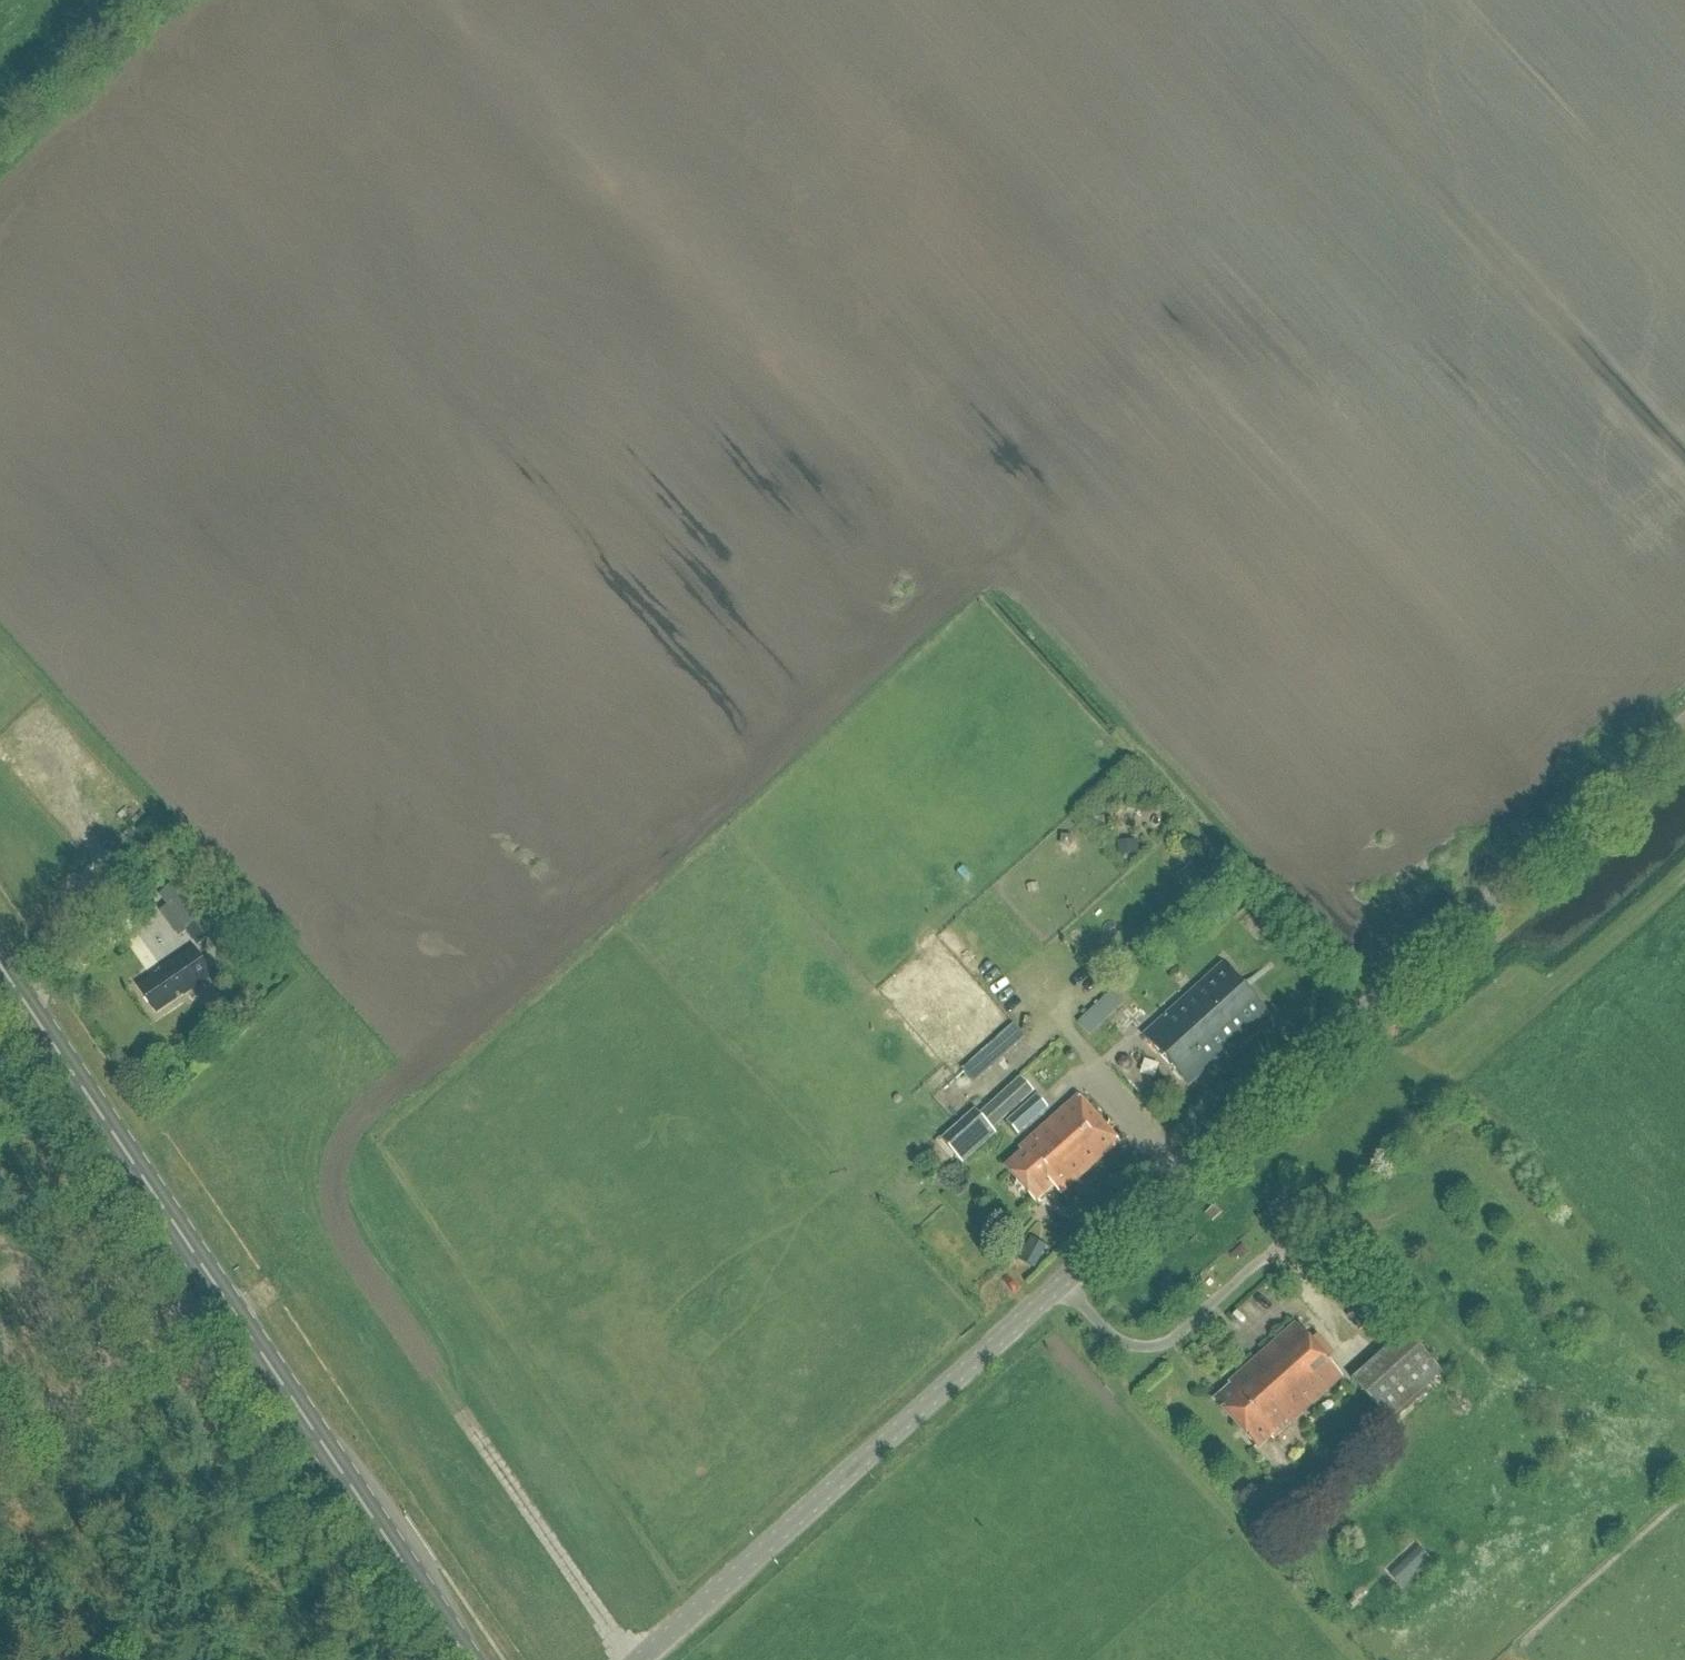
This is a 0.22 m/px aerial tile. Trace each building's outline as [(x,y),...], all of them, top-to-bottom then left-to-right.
[(210,885),(199,870),(161,897),(187,933),(213,914),(198,893),(210,885)] [(1254,902),(1241,887),(1233,894),(1246,909),(1254,902)] [(213,976),(193,947),(168,964),(169,965),(140,985),(158,1013),(213,976)] [(1269,1013),(1225,964),(1145,1037),(1189,1086),(1269,1013)] [(1096,1038),(1128,1007),(1114,994),(1083,1025),(1096,1038)] [(1009,1022),(969,1075),(986,1088),(1026,1035),(1009,1022)] [(1156,1106),(1168,1093),(1156,1082),(1164,1074),(1151,1062),(1139,1075),(1150,1086),(1143,1093),(1156,1106)] [(1034,1093),(1021,1079),(979,1116),(975,1111),(941,1141),(963,1166),(997,1135),(993,1130),(1034,1093)] [(1049,1110),(1037,1095),(1006,1122),(1018,1136),(1049,1110)] [(1121,1143),(1079,1096),(1021,1148),(1024,1152),(1008,1168),(1019,1181),(1018,1184),(1025,1191),(1028,1190),(1039,1202),(1055,1187),(1062,1195),(1121,1143)] [(1048,1245),(1031,1237),(1020,1262),(1037,1269),(1048,1245)] [(1345,1379),(1297,1324),(1229,1384),(1232,1387),(1219,1399),(1259,1448),(1271,1438),(1274,1441),(1345,1379)] [(1440,1372),(1404,1334),(1353,1381),(1389,1419),(1440,1372)]
